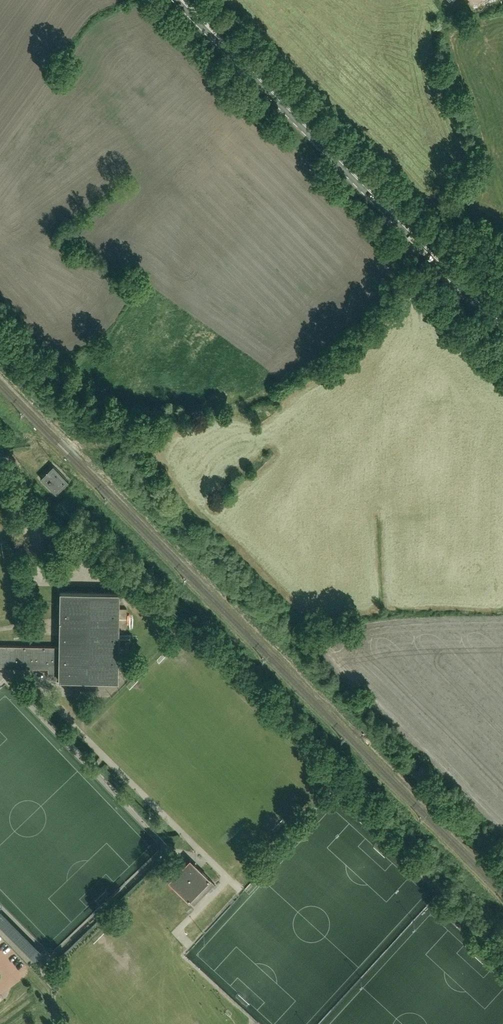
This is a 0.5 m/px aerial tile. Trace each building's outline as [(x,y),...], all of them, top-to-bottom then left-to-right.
[(53,466),(41,478),(56,494),(69,481),(53,466)] [(194,505),(202,498),(196,492),(189,499),(194,505)] [(138,588),(137,589),(131,596),(145,609),(146,609),(153,601),(138,588)] [(60,591),(59,646),(0,645),(0,667),(48,668),(48,671),(51,675),(59,675),(59,680),(70,680),(70,689),(96,690),(96,681),(119,681),(120,592),(60,591)] [(170,880),(193,905),(215,885),(195,864),(189,870),(185,865),(170,880)] [(33,962),(41,955),(0,912),(0,927),(33,962)]
